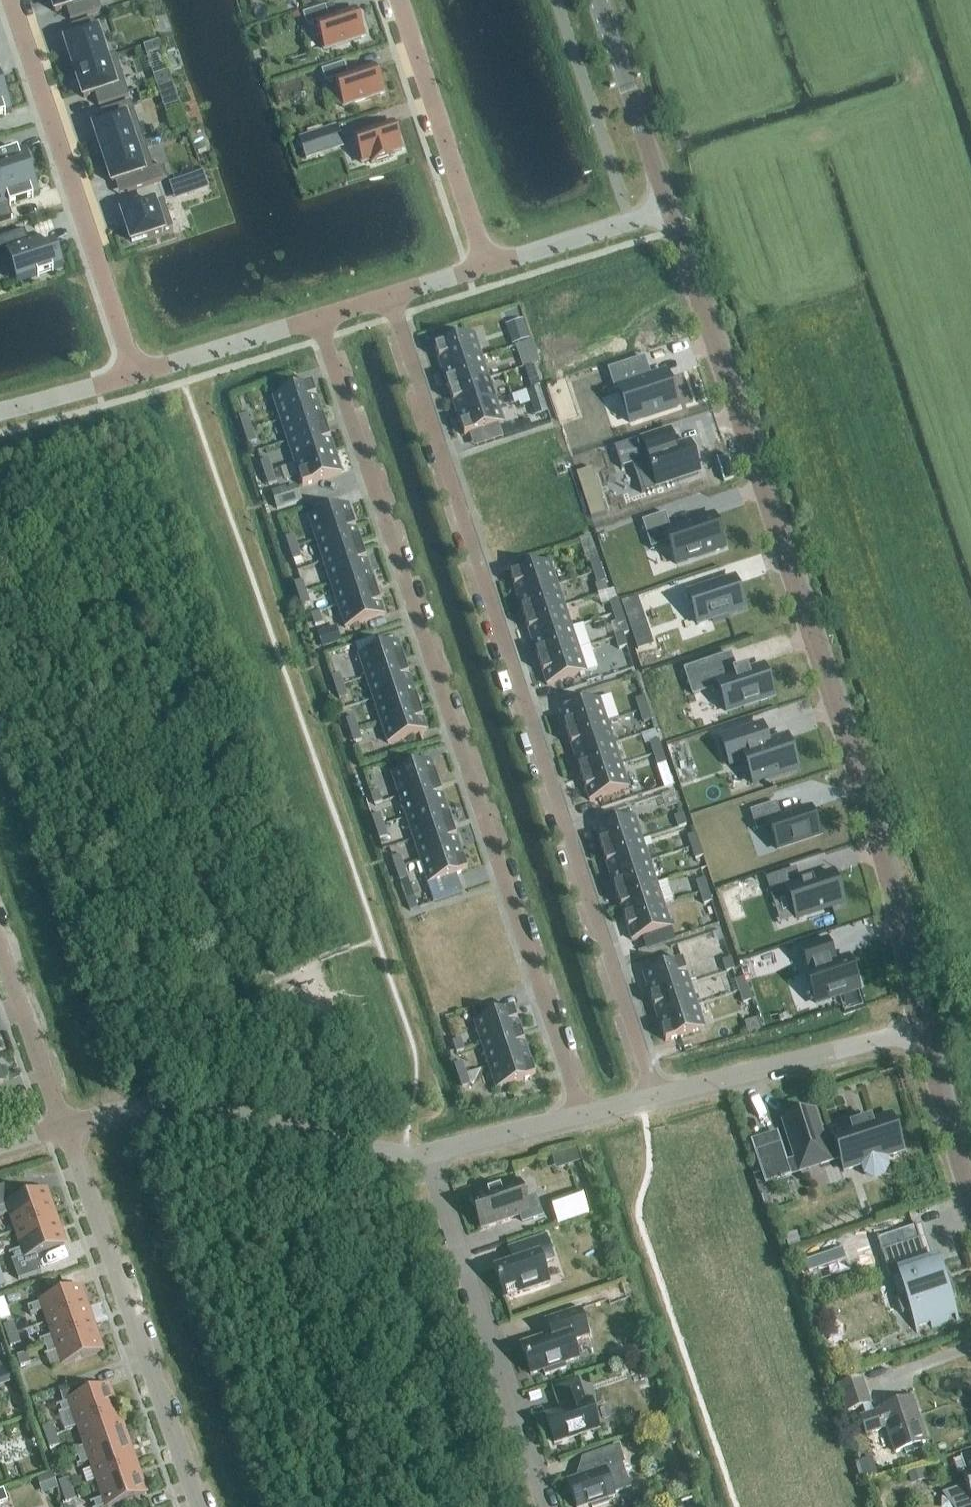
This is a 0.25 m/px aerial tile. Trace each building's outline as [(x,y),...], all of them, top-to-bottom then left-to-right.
[(55,13),(66,9),(70,22),(101,12),(97,0),(51,0),(55,13)] [(365,38),(356,10),(329,19),(325,7),(302,15),(306,27),(316,24),(324,51),(365,38)] [(76,39),(65,43),(74,71),(107,60),(93,20),(72,27),(76,39)] [(143,46),(151,73),(149,73),(159,108),(175,104),(157,42),(143,46)] [(107,60),(74,71),(84,99),(95,95),(97,101),(127,91),(116,57),(107,60)] [(384,95),(375,67),(348,75),(344,64),(321,72),(325,84),(335,81),(344,108),(384,95)] [(5,115),(5,116),(6,116),(6,115),(12,113),(12,111),(9,112),(3,93),(4,93),(3,90),(0,91),(0,117),(5,115)] [(105,125),(94,129),(103,157),(144,143),(131,103),(101,113),(105,125)] [(402,151),(393,123),(353,137),(362,164),(371,161),(372,165),(393,158),(392,154),(402,151)] [(337,128),(299,140),(306,161),(343,149),(337,128)] [(144,143),(103,157),(112,185),(123,181),(127,193),(167,180),(163,165),(153,169),(144,143)] [(30,174),(29,171),(30,171),(23,153),(25,152),(25,151),(18,153),(18,152),(17,152),(17,153),(0,159),(0,184),(30,174)] [(13,219),(12,218),(8,219),(4,208),(9,206),(10,207),(11,207),(11,206),(32,199),(32,200),(33,200),(33,198),(40,196),(39,195),(37,195),(32,176),(31,177),(30,174),(0,184),(0,223),(13,219)] [(186,179),(170,184),(175,201),(191,195),(186,179)] [(164,201),(122,214),(132,243),(173,230),(164,201)] [(0,240),(0,255),(7,252),(7,253),(8,252),(18,282),(17,282),(17,284),(38,277),(38,278),(40,277),(39,276),(52,272),(53,273),(54,272),(54,271),(64,268),(63,267),(62,267),(60,260),(59,260),(54,246),(56,245),(55,243),(42,248),(39,242),(41,241),(40,240),(25,245),(21,234),(25,232),(25,231),(0,240)] [(522,321),(506,326),(512,345),(528,340),(522,321)] [(481,358),(474,336),(435,349),(442,371),(481,358)] [(536,353),(532,342),(524,344),(528,356),(536,353)] [(489,380),(481,358),(442,371),(450,393),(489,380)] [(645,359),(608,371),(615,393),(619,392),(629,424),(678,408),(667,374),(651,379),(645,359)] [(536,376),(528,378),(532,390),(540,387),(536,376)] [(457,415),(496,402),(489,380),(450,393),(457,415)] [(312,386),(273,399),(281,421),(320,408),(312,386)] [(527,391),(512,397),(515,404),(519,403),(520,407),(531,403),(535,415),(547,411),(540,387),(532,390),(527,391)] [(503,424),(496,402),(457,415),(464,437),(503,424)] [(327,430),(320,408),(281,421),(288,443),(327,430)] [(252,431),(247,416),(239,418),(244,433),(252,431)] [(334,452),(327,430),(288,443),(295,465),(334,452)] [(672,430),(615,449),(622,469),(624,469),(623,467),(634,463),(643,492),(641,493),(642,495),(700,475),(690,443),(678,447),(672,430)] [(256,442),(252,431),(244,433),(248,445),(256,442)] [(342,474),(334,452),(295,465),(303,487),(342,474)] [(269,461),(261,463),(265,475),(273,473),(269,461)] [(592,470),(576,475),(580,485),(595,480),(592,470)] [(276,484),(273,473),(265,475),(268,486),(276,484)] [(286,487),(272,492),(277,508),(301,500),(297,487),(287,490),(286,487)] [(607,514),(603,502),(587,508),(591,519),(607,514)] [(348,506),(309,519),(316,542),(356,529),(348,506)] [(666,515),(642,523),(651,551),(669,545),(676,566),(725,549),(714,516),(671,531),(666,515)] [(363,551),(356,529),(316,542),(324,564),(363,551)] [(286,539),(290,551),(297,548),(294,537),(286,539)] [(301,559),(297,548),(290,551),(294,562),(301,559)] [(370,572),(363,551),(324,564),(331,585),(370,572)] [(598,560),(590,563),(594,574),(602,572),(598,560)] [(557,586),(550,564),(511,577),(518,599),(557,586)] [(377,594),(370,572),(331,585),(338,607),(377,594)] [(605,583),(602,572),(594,574),(598,585),(605,583)] [(735,580),(687,596),(697,625),(711,620),(712,623),(729,617),(729,615),(745,609),(735,580)] [(302,582),(295,585),(299,596),(306,594),(302,582)] [(564,608),(557,586),(518,599),(525,621),(564,608)] [(310,605),(306,594),(299,596),(302,608),(310,605)] [(385,616),(377,594),(338,607),(345,629),(385,616)] [(618,602),(610,604),(614,615),(622,613),(618,602)] [(572,630),(564,608),(525,621),(532,643),(572,630)] [(315,627),(323,625),(319,613),(311,616),(315,627)] [(625,624),(622,613),(614,615),(618,627),(625,624)] [(323,649),(338,644),(333,629),(318,634),(323,649)] [(579,651),(572,630),(532,643),(540,664),(579,651)] [(623,637),(616,639),(619,650),(627,648),(623,637)] [(398,644),(359,657),(366,679),(405,666),(398,644)] [(547,687),(586,674),(579,651),(540,664),(547,687)] [(685,671),(693,696),(718,688),(726,713),(743,708),(744,710),(759,705),(758,703),(774,698),(764,668),(748,673),(747,669),(736,672),(730,656),(685,671)] [(622,665),(625,672),(633,669),(631,662),(622,665)] [(413,688),(405,666),(366,679),(373,701),(413,688)] [(332,678),(336,689),(344,687),(340,675),(332,678)] [(347,698),(344,687),(336,689),(340,701),(347,698)] [(420,709),(413,688),(373,701),(381,722),(420,709)] [(607,723),(618,720),(611,697),(600,701),(560,714),(568,736),(607,723)] [(644,699),(636,701),(640,713),(647,710),(644,699)] [(427,732),(420,709),(381,722),(388,745),(427,732)] [(651,721),(647,710),(640,713),(644,724),(651,721)] [(354,719),(346,721),(350,733),(358,730),(354,719)] [(614,745),(607,723),(568,736),(575,758),(614,745)] [(729,766),(745,761),(753,785),(798,770),(788,739),(769,745),(763,726),(721,740),(729,766)] [(362,741),(358,730),(350,733),(354,744),(362,741)] [(658,742),(651,744),(654,756),(662,753),(658,742)] [(621,767),(614,745),(575,758),(582,780),(621,767)] [(666,765),(662,753),(654,756),(658,767),(666,765)] [(431,762),(392,775),(399,798),(438,785),(431,762)] [(629,789),(621,767),(582,780),(590,802),(629,789)] [(446,807),(438,785),(399,798),(407,819),(446,807)] [(375,806),(382,804),(379,792),(371,795),(375,806)] [(777,804),(750,813),(757,833),(770,829),(777,851),(820,837),(811,810),(782,819),(777,804)] [(453,828),(446,807),(407,819),(414,841),(453,828)] [(683,815),(675,818),(679,829),(687,827),(683,815)] [(380,816),(372,818),(376,830),(384,827),(380,816)] [(603,855),(642,842),(634,819),(595,832),(603,855)] [(388,838),(384,827),(376,830),(380,841),(388,838)] [(460,850),(453,828),(414,841),(421,863),(460,850)] [(696,835),(688,838),(692,849),(699,847),(696,835)] [(649,863),(642,842),(603,855),(610,876),(649,863)] [(703,858),(699,847),(692,849),(695,860),(703,858)] [(468,872),(460,850),(421,863),(428,885),(458,875),(468,872)] [(400,857),(392,859),(396,871),(404,868),(400,857)] [(656,885),(649,863),(610,876),(617,898),(656,885)] [(408,880),(404,868),(396,871),(400,882),(408,880)] [(796,869),(765,879),(771,896),(788,891),(797,920),(843,904),(833,874),(801,885),(796,869)] [(458,875),(428,885),(435,904),(464,894),(458,875)] [(704,880),(697,883),(700,894),(708,892),(704,880)] [(664,906),(656,885),(617,898),(625,919),(664,906)] [(712,903),(708,892),(700,894),(704,906),(712,903)] [(406,900),(410,912),(421,909),(416,897),(406,900)] [(632,942),(671,929),(664,906),(625,919),(632,942)] [(699,930),(717,924),(713,912),(695,918),(699,930)] [(806,974),(816,1005),(859,990),(849,959),(835,964),(828,941),(805,948),(812,971),(806,974)] [(730,959),(723,962),(727,973),(734,971),(730,959)] [(690,986),(682,963),(643,976),(651,999),(690,986)] [(743,979),(736,982),(740,993),(747,991),(743,979)] [(658,1020),(697,1007),(690,986),(651,999),(658,1020)] [(751,1002),(747,991),(740,993),(743,1004),(751,1002)] [(705,1030),(697,1007),(658,1020),(666,1043),(705,1030)] [(513,1010),(474,1023),(482,1046),(521,1033),(513,1010)] [(528,1055),(521,1033),(482,1046),(489,1068),(528,1055)] [(457,1054),(465,1052),(461,1040),(453,1043),(457,1054)] [(536,1077),(528,1055),(489,1068),(497,1090),(536,1077)] [(462,1064),(454,1066),(458,1078),(466,1076),(462,1064)] [(470,1087),(466,1076),(458,1078),(462,1090),(470,1087)] [(903,1152),(891,1116),(871,1122),(870,1120),(851,1126),(851,1129),(832,1135),(833,1139),(824,1142),(814,1112),(783,1122),(800,1173),(840,1160),(844,1172),(863,1165),(865,1173),(874,1177),(882,1175),(886,1166),(884,1158),(903,1152)] [(790,1176),(780,1145),(755,1153),(766,1184),(790,1176)] [(581,1163),(577,1150),(565,1155),(569,1167),(581,1163)] [(519,1183),(471,1199),(481,1230),(530,1214),(519,1183)] [(45,1192),(16,1202),(10,1185),(0,1189),(0,1218),(11,1214),(17,1232),(55,1219),(45,1192)] [(582,1196),(589,1215),(600,1211),(593,1191),(582,1196)] [(558,1226),(589,1215),(581,1193),(550,1204),(558,1226)] [(64,1246),(55,1219),(17,1232),(23,1250),(9,1255),(12,1263),(19,1281),(41,1273),(35,1256),(64,1246)] [(524,1260),(495,1269),(502,1292),(521,1286),(524,1292),(549,1284),(543,1265),(554,1261),(546,1237),(519,1246),(524,1260)] [(920,1240),(881,1253),(902,1315),(910,1312),(917,1334),(919,1334),(917,1327),(931,1323),(933,1329),(948,1324),(946,1318),(955,1315),(957,1321),(958,1320),(951,1299),(956,1297),(947,1271),(943,1273),(939,1262),(929,1266),(920,1240)] [(804,1262),(808,1274),(846,1262),(842,1249),(804,1262)] [(621,1280),(607,1284),(612,1302),(626,1298),(621,1280)] [(87,1311),(79,1289),(42,1302),(42,1303),(28,1308),(31,1316),(45,1311),(49,1324),(87,1311)] [(551,1336),(521,1347),(531,1376),(543,1372),(545,1377),(567,1370),(565,1364),(579,1360),(573,1342),(589,1337),(580,1310),(546,1322),(551,1336)] [(94,1331),(87,1311),(49,1324),(54,1336),(39,1341),(42,1349),(94,1331)] [(13,1325),(3,1328),(7,1339),(16,1335),(13,1325)] [(102,1352),(94,1331),(42,1349),(45,1357),(59,1352),(64,1365),(102,1352)] [(16,1335),(7,1339),(11,1349),(20,1346),(16,1335)] [(831,1355),(835,1368),(847,1364),(843,1351),(831,1355)] [(26,1355),(16,1358),(19,1369),(30,1365),(26,1355)] [(0,1368),(0,1374),(4,1386),(16,1382),(10,1364),(0,1368)] [(873,1414),(861,1379),(839,1387),(847,1413),(863,1407),(866,1417),(861,1418),(866,1436),(887,1429),(896,1453),(925,1443),(911,1400),(881,1410),(882,1411),(873,1414)] [(83,1382),(59,1390),(64,1403),(70,1401),(88,1395),(83,1382)] [(545,1417),(554,1444),(599,1429),(589,1402),(585,1403),(578,1383),(555,1390),(562,1411),(545,1417)] [(118,1415),(108,1388),(88,1395),(70,1401),(70,1402),(56,1407),(59,1415),(73,1410),(80,1429),(118,1415)] [(127,1441),(118,1415),(80,1429),(86,1447),(72,1452),(75,1460),(127,1441)] [(41,1430),(45,1441),(56,1437),(52,1426),(41,1430)] [(56,1437),(45,1441),(50,1451),(60,1447),(56,1437)] [(627,1444),(630,1452),(640,1449),(637,1440),(627,1444)] [(136,1467),(127,1441),(75,1460),(77,1467),(92,1462),(98,1480),(136,1467)] [(619,1447),(583,1459),(583,1461),(584,1461),(588,1471),(584,1472),(583,1476),(583,1477),(567,1483),(576,1506),(589,1506),(591,1506),(592,1506),(601,1506),(610,1504),(608,1500),(615,1498),(614,1495),(630,1489),(622,1465),(625,1464),(619,1447)] [(967,1488),(944,1495),(944,1497),(954,1493),(959,1506),(970,1506),(970,1455),(962,1458),(967,1474),(964,1475),(963,1473),(962,1474),(967,1488)] [(861,1483),(874,1478),(869,1461),(855,1466),(861,1483)] [(136,1467),(98,1480),(104,1499),(90,1504),(91,1506),(107,1506),(108,1506),(111,1506),(146,1495),(136,1467)] [(929,1480),(925,1468),(909,1474),(912,1485),(929,1480)] [(53,1473),(37,1479),(43,1495),(43,1496),(59,1490),(53,1473)] [(58,1483),(61,1493),(71,1490),(67,1479),(58,1483)] [(71,1490),(61,1493),(65,1504),(75,1501),(71,1490)] [(8,1503),(4,1491),(0,1492),(0,1505),(8,1503)]
